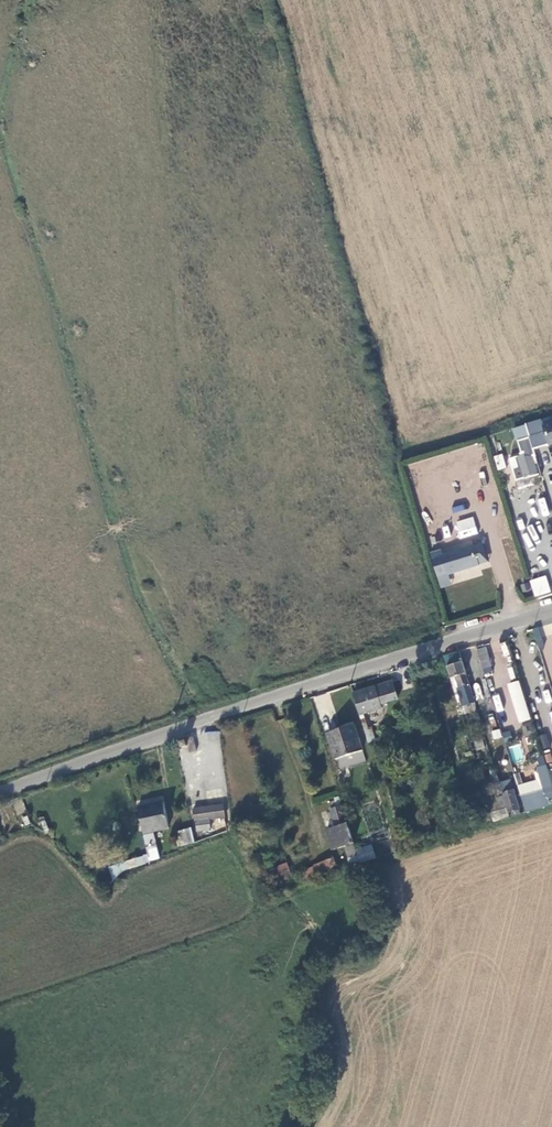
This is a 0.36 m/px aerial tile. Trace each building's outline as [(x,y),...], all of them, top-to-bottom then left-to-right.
[(543,422),(550,445),(551,445),(551,420),(543,422)] [(550,445),(543,422),(527,427),(534,450),(550,445)] [(497,470),(506,467),(502,453),(493,456),(497,470)] [(540,475),(533,453),(511,460),(518,482),(540,475)] [(459,539),(478,533),(473,516),(454,522),(459,539)] [(478,546),(445,555),(450,574),(483,565),(478,546)] [(546,575),(529,580),(534,597),(551,592),(546,575)] [(533,630),(536,640),(541,639),(538,629),(533,630)] [(476,650),(470,651),(474,663),(479,661),(476,652),(476,650)] [(479,661),(482,670),(491,668),(488,658),(487,659),(484,650),(476,652),(479,661)] [(468,684),(459,653),(448,656),(450,665),(451,666),(446,668),(450,680),(454,679),(457,688),(458,687),(468,684)] [(519,680),(507,684),(518,723),(530,720),(519,680)] [(468,684),(458,687),(461,699),(472,695),(468,684)] [(391,685),(373,690),(379,708),(396,703),(391,685)] [(373,690),(352,695),(359,717),(363,716),(380,712),(379,708),(373,690)] [(498,694),(492,696),(496,712),(503,710),(498,694)] [(531,722),(521,728),(525,736),(536,730),(531,722)] [(346,729),(326,735),(333,760),(360,752),(355,734),(348,736),(346,729)] [(367,731),(363,732),(366,742),(373,740),(370,730),(367,731)] [(220,731),(206,732),(209,766),(222,765),(220,731)] [(546,734),(539,736),(543,749),(550,747),(546,734)] [(186,741),(187,747),(188,752),(195,751),(193,739),(186,740),(186,741)] [(524,815),(551,807),(551,792),(545,768),(540,769),(541,772),(533,775),(535,783),(516,789),(524,815)] [(508,820),(520,816),(510,781),(497,784),(505,811),(508,820)] [(162,803),(136,808),(145,856),(146,864),(157,860),(151,832),(167,828),(162,803)] [(331,852),(352,846),(340,806),(329,810),(330,814),(327,815),(328,820),(332,819),(335,829),(325,832),(331,852)] [(222,833),(220,808),(193,812),(195,833),(208,831),(207,820),(212,820),(214,836),(222,833)] [(492,824),(508,820),(505,811),(494,814),(493,811),(489,812),(492,824)] [(191,846),(188,830),(174,832),(176,840),(170,842),(174,853),(191,846)] [(371,842),(344,848),(348,863),(375,857),(371,842)] [(130,869),(146,864),(145,856),(139,857),(140,858),(122,862),(125,871),(130,869)] [(308,882),(335,872),(331,860),(304,870),(308,882)] [(280,877),(290,874),(287,862),(276,866),(280,877)]
